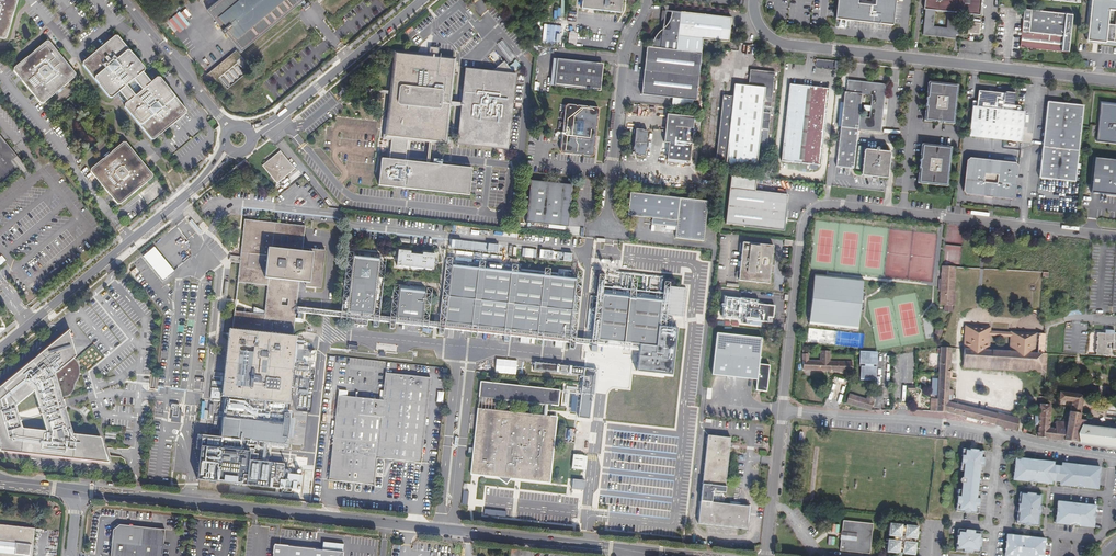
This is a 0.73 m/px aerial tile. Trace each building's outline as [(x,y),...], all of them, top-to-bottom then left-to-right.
[(4,38),(8,37),(17,0),(0,0),(0,38),(4,38)] [(241,51),(299,3),(300,4),(302,5),(303,3),(304,1),(303,0),(198,0),(241,51)] [(580,9),(621,13),(622,0),(581,0),(580,9)] [(837,18),(894,25),(896,0),(839,0),(837,18)] [(960,29),(956,29),(958,13),(979,15),(980,0),(925,0),(924,9),(925,9),(922,35),(955,39),(956,35),(959,35),(960,29)] [(1090,6),(1091,7),(1090,8),(1088,34),(1087,42),(1106,45),(1115,46),(1115,0),(1090,0),(1090,6)] [(190,15),(184,8),(170,19),(180,32),(190,24),(186,18),(190,15)] [(1065,15),(1031,11),(1030,22),(1023,21),(1020,48),(1061,52),(1065,15)] [(729,24),(671,18),(670,21),(669,25),(666,30),(663,33),(659,36),(656,40),(653,44),(651,48),(651,52),(649,54),(645,54),(640,96),(695,103),(701,45),(727,48),(729,24)] [(979,34),(979,24),(969,23),(968,33),(979,34)] [(560,42),(561,25),(544,24),(543,41),(560,42)] [(577,34),(569,33),(568,46),(576,46),(577,34)] [(145,70),(145,68),(118,36),(115,36),(84,61),(84,66),(109,97),(113,97),(120,91),(128,102),(126,104),(126,107),(151,138),(155,139),(186,113),(186,108),(161,78),(157,77),(152,82),(143,72),(145,70)] [(15,67),(15,71),(41,103),(45,103),(75,77),(76,73),(50,42),(46,42),(15,67)] [(430,56),(393,51),(389,94),(384,138),(392,139),(401,140),(401,137),(408,138),(445,142),(449,106),(460,107),(457,145),(508,150),(515,76),(509,68),(497,78),(492,71),(465,69),(461,102),(450,101),(454,59),(438,58),(439,49),(430,48),(430,56)] [(236,51),(206,76),(212,83),(237,62),(242,69),(248,64),(236,51)] [(602,64),(557,59),(554,86),(600,91),(602,64)] [(513,70),(520,65),(517,60),(509,66),(513,70)] [(504,62),(492,71),(497,78),(509,68),(504,62)] [(732,96),(723,95),(715,165),(763,170),(769,113),(762,112),(763,106),(770,107),(774,72),(749,69),(748,86),(734,84),(732,96)] [(847,92),(845,92),(837,166),(853,168),(857,129),(880,131),(885,83),(848,79),(847,92)] [(957,85),(928,81),(927,92),(928,92),(928,96),(927,96),(926,105),(927,105),(926,110),(925,110),(924,120),(934,121),(934,120),(942,121),(942,122),(953,123),(957,85)] [(828,88),(789,84),(781,161),(820,165),(828,88)] [(1004,93),(979,91),(978,100),(977,101),(974,100),(969,136),(1021,142),(1024,112),(1020,111),(1020,107),(1017,105),(1013,105),(1014,92),(1006,91),(1004,93)] [(1099,98),(1093,139),(1115,142),(1115,100),(1099,98)] [(563,111),(558,111),(558,117),(562,118),(559,149),(562,153),(568,153),(569,152),(571,153),(580,154),(581,153),(582,155),(590,155),(593,152),(595,127),(594,126),(596,124),(596,117),(595,115),(597,113),(598,108),(595,105),(588,105),(586,106),(585,105),(576,103),(575,105),(573,103),(566,102),(563,105),(563,111)] [(1083,106),(1047,102),(1039,178),(1075,182),(1083,106)] [(693,117),(667,115),(664,143),(669,143),(667,159),(689,161),(693,117)] [(218,125),(213,119),(209,122),(214,128),(218,125)] [(643,130),(636,129),(635,146),(633,148),(633,151),(634,152),(632,154),(634,156),(635,156),(636,155),(638,155),(638,156),(641,156),(641,155),(644,155),(646,150),(647,131),(643,131),(643,130)] [(381,158),(379,185),(469,194),(472,167),(406,160),(408,138),(401,137),(401,140),(392,139),(390,159),(381,158)] [(124,142),(92,169),(92,172),(118,203),(122,203),(153,177),(153,174),(127,143),(124,142)] [(932,144),(921,143),(920,154),(921,154),(921,159),(919,159),(918,167),(919,167),(919,172),(918,172),(917,182),(945,185),(949,146),(940,145),(940,147),(931,146),(932,144)] [(888,151),(866,149),(864,151),(861,174),(862,176),(885,178),(887,176),(890,154),(888,151)] [(280,150),(262,165),(277,183),(294,168),(280,150)] [(1094,158),(1090,193),(1115,196),(1115,160),(1094,158)] [(1014,164),(970,159),(968,162),(964,192),(968,196),(1011,200),(1015,197),(1018,168),(1014,164)] [(249,164),(246,161),(237,168),(240,172),(249,164)] [(756,180),(731,177),(727,223),(783,229),(787,195),(755,192),(756,180)] [(572,185),(530,180),(529,194),(524,194),(523,205),(528,205),(526,221),(568,226),(570,201),(573,201),(573,198),(571,198),(572,185)] [(706,202),(630,194),(628,216),(651,219),(651,225),(675,228),(674,238),(702,241),(706,202)] [(305,226),(244,219),(240,256),(240,263),(238,283),(268,286),(265,312),(265,315),(253,314),(235,312),(221,438),(248,440),(247,444),(258,445),(258,441),(285,444),(289,414),(284,413),(294,323),(299,324),(301,313),(295,313),(295,307),(299,278),(301,262),(308,263),(306,279),(306,286),(321,287),(325,250),(302,248),(305,226)] [(773,245),(742,242),(738,280),(769,283),(770,272),(771,264),(773,245)] [(411,251),(398,250),(397,266),(434,270),(435,254),(423,252),(423,255),(411,253),(411,251)] [(540,250),(540,258),(565,260),(565,258),(572,259),(572,253),(540,250)] [(348,313),(373,315),(380,254),(355,251),(348,313)] [(240,256),(230,255),(229,262),(240,263),(240,256)] [(308,263),(301,262),(299,278),(306,279),(308,263)] [(452,266),(445,265),(443,290),(449,290),(452,266)] [(575,279),(452,266),(449,290),(448,298),(446,319),(446,323),(569,336),(575,279)] [(954,266),(943,266),(942,279),(941,291),(940,304),(944,304),(952,304),(954,305),(955,292),(952,292),(952,289),(954,287),(954,266)] [(863,281),(814,276),(809,322),(858,327),(863,281)] [(425,286),(401,284),(397,318),(422,321),(425,286)] [(686,289),(670,287),(667,316),(683,317),(686,289)] [(661,296),(603,290),(601,309),(600,308),(601,303),(596,303),(595,318),(599,318),(600,313),(598,339),(639,344),(656,346),(658,327),(659,319),(659,325),(663,325),(665,310),(661,309),(660,315),(659,315),(661,296)] [(446,319),(448,298),(442,297),(440,318),(446,319)] [(743,298),(725,297),(723,317),(741,318),(742,314),(749,314),(748,319),(768,321),(768,314),(773,310),(771,307),(768,307),(768,306),(749,304),(749,305),(746,305),(746,304),(742,303),(743,298)] [(348,313),(295,307),(295,313),(301,313),(352,319),(367,321),(374,321),(378,322),(390,323),(394,324),(439,329),(443,329),(505,336),(509,336),(570,343),(574,343),(591,345),(596,346),(638,350),(639,344),(598,339),(569,336),(446,323),(422,321),(397,318),(373,315),(348,313)] [(966,326),(963,368),(975,368),(975,363),(980,363),(980,369),(1003,370),(1003,364),(1007,364),(1007,370),(1024,372),(1024,366),(1028,366),(1028,372),(1041,372),(1042,354),(1043,354),(1045,335),(1011,332),(1010,333),(1010,337),(1009,351),(989,350),(990,336),(991,332),(991,328),(966,326)] [(656,346),(639,344),(638,350),(636,372),(672,376),(677,329),(658,327),(656,346)] [(0,388),(0,452),(110,464),(103,436),(75,433),(56,375),(76,356),(70,329),(0,388)] [(761,338),(717,333),(712,374),(757,379),(756,389),(766,390),(769,365),(758,364),(761,338)] [(1096,333),(1094,354),(1109,355),(1110,348),(1107,348),(1107,343),(1112,343),(1112,349),(1115,349),(1115,333),(1113,333),(1113,334),(1099,333),(1096,333)] [(309,349),(297,348),(293,387),(297,387),(296,393),(308,394),(311,361),(313,362),(314,355),(309,354),(309,349)] [(940,348),(938,382),(949,382),(951,349),(940,348)] [(809,354),(802,354),(803,370),(851,372),(852,362),(830,362),(830,352),(821,352),(821,361),(808,360),(809,354)] [(877,353),(861,353),(861,366),(862,367),(862,379),(876,379),(876,367),(874,365),(876,363),(876,359),(877,353)] [(495,373),(517,374),(517,360),(496,359),(495,373)] [(535,370),(584,375),(582,393),(592,394),(595,394),(598,369),(536,363),(535,370)] [(329,479),(374,484),(377,457),(421,462),(430,377),(386,372),(383,399),(347,395),(338,395),(329,479)] [(561,390),(482,382),(480,397),(545,404),(544,415),(548,415),(549,404),(559,405),(561,390)] [(948,402),(949,395),(951,395),(952,395),(953,390),(949,389),(949,382),(938,382),(937,399),(931,399),(929,411),(948,412),(996,425),(998,414),(951,403),(948,402)] [(1085,395),(1060,391),(1059,400),(1071,403),(1071,404),(1071,406),(1082,408),(1082,406),(1084,398),(1085,395)] [(582,393),(579,417),(589,418),(592,394),(582,393)] [(866,399),(849,393),(846,403),(870,411),(875,398),(867,395),(866,399)] [(178,404),(170,403),(169,408),(171,409),(171,419),(179,420),(180,409),(178,409),(178,404)] [(1038,437),(1065,441),(1068,422),(1056,421),(1056,427),(1049,427),(1050,405),(1040,405),(1039,406),(1038,415),(1034,417),(1034,424),(1036,425),(1038,425),(1038,437)] [(1082,408),(1071,406),(1070,412),(1081,415),(1082,408)] [(471,473),(497,476),(499,478),(507,484),(512,479),(513,478),(549,481),(550,478),(556,417),(552,416),(546,478),(475,470),(481,408),(478,408),(471,470),(471,473)] [(550,415),(548,415),(544,415),(481,408),(475,470),(546,478),(552,416),(550,415)] [(1068,422),(1065,441),(1108,446),(1111,424),(1081,420),(1081,415),(1070,412),(1068,422)] [(1018,419),(998,414),(996,425),(1015,431),(1018,419)] [(202,435),(197,479),(212,481),(282,488),(282,486),(296,488),(297,481),(282,479),(284,463),(219,457),(221,438),(202,435)] [(730,438),(707,436),(698,524),(746,529),(749,506),(744,506),(740,506),(712,503),(714,492),(726,493),(727,487),(725,486),(729,447),(730,443),(730,438)] [(985,451),(963,449),(961,471),(964,471),(963,478),(962,478),(961,479),(960,481),(961,482),(962,483),(962,490),(958,490),(956,512),(978,514),(981,492),(977,492),(979,473),(983,473),(985,451)] [(586,456),(574,454),(573,468),(584,469),(586,456)] [(1100,468),(1062,463),(1062,466),(1053,466),(1054,462),(1016,458),(1013,480),(1052,484),(1052,481),(1060,482),(1060,485),(1098,490),(1100,468)] [(584,481),(573,480),(572,489),(583,491),(584,481)] [(1042,495),(1020,492),(1016,524),(1039,526),(1042,495)] [(1096,506),(1058,501),(1055,523),(1094,527),(1096,506)] [(871,523),(842,520),(839,550),(868,553),(871,523)] [(889,523),(888,536),(893,536),(893,540),(887,539),(886,552),(898,553),(898,555),(901,555),(902,555),(902,554),(914,555),(915,543),(910,542),(910,539),(915,539),(917,526),(904,525),(904,527),(901,526),(901,525),(889,523)] [(118,525),(113,530),(110,555),(162,555),(164,530),(118,525)] [(0,526),(0,555),(29,555),(32,529),(0,526)] [(982,532),(958,529),(956,551),(980,554),(982,532)] [(1007,535),(1005,555),(1044,555),(1045,539),(1007,535)] [(323,541),(322,550),(343,552),(344,544),(323,541)] [(343,552),(322,550),(274,545),(273,555),(342,555),(343,552)]
